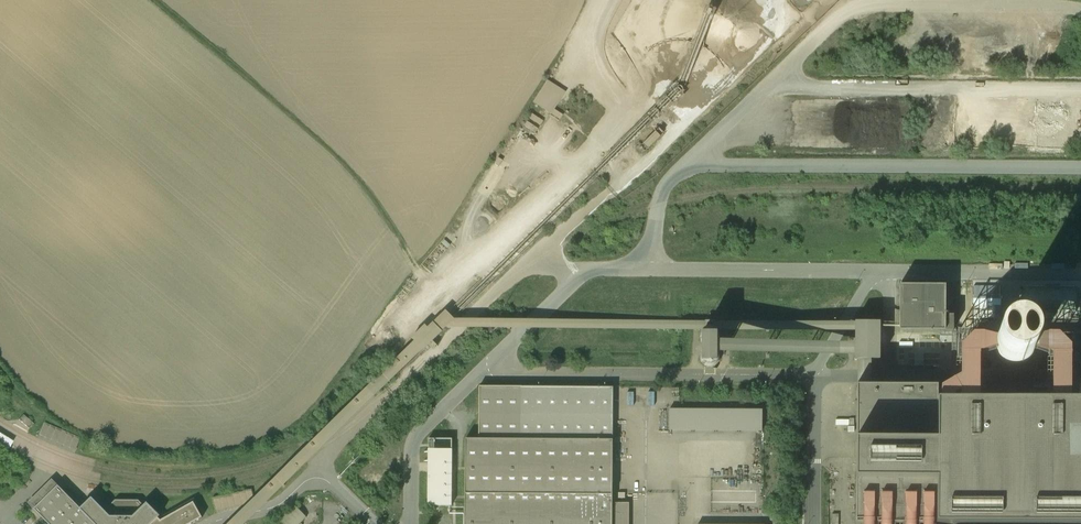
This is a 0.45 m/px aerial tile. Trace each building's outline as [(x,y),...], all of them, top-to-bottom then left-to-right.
[(544,109),(559,87),(546,79),(532,101),(544,109)] [(528,112),(523,121),(538,128),(543,119),(528,112)] [(805,330),(841,331),(842,322),(805,321),(805,330)] [(689,345),(689,357),(712,357),(712,345),(689,345)] [(623,386),(488,385),(488,440),(466,439),(465,523),(622,523),(623,386)] [(877,389),(831,391),(833,425),(866,423),(865,404),(878,404),(877,389)] [(952,400),(952,437),(872,437),(873,475),(950,474),(950,511),(1080,511),(1080,400),(952,400)] [(664,406),(664,428),(756,429),(756,407),(664,406)] [(75,450),(81,436),(43,421),(38,436),(75,450)] [(452,434),(422,436),(424,453),(429,452),(430,465),(440,464),(439,457),(445,456),(445,449),(453,448),(452,434)] [(203,518),(194,502),(161,521),(158,518),(160,516),(147,503),(144,506),(139,500),(116,500),(105,510),(92,498),(81,509),(52,479),(28,504),(49,523),(192,523),(203,518)] [(843,514),(878,514),(878,488),(843,488),(843,514)] [(306,517),(294,505),(274,523),(299,523),(306,517)]
